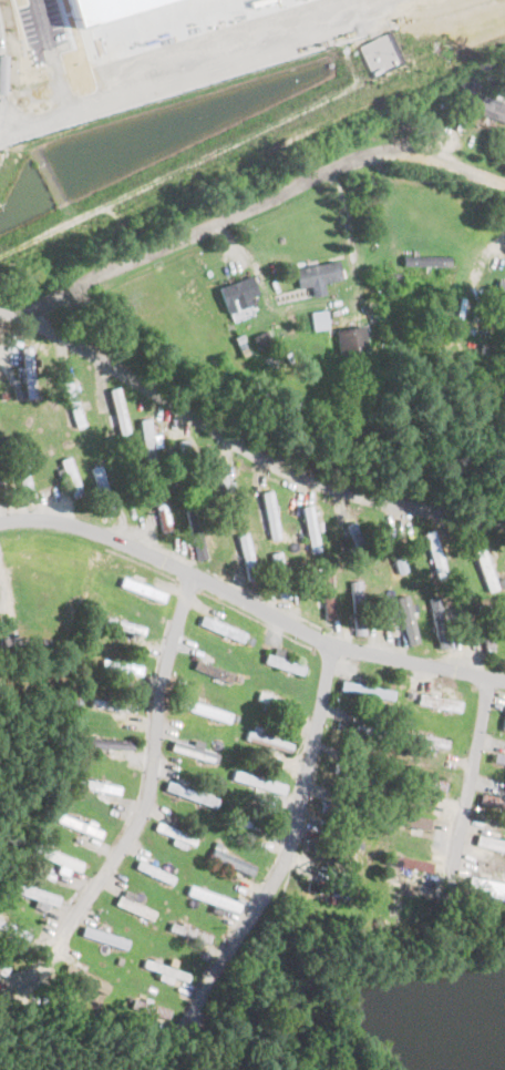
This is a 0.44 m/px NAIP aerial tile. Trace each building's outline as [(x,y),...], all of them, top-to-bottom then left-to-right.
[(474,92),(468,109),(504,123),(504,104),(474,92)] [(450,255),(403,255),(403,265),(449,265),(450,255)] [(293,268),(296,288),(309,286),(310,296),(321,294),(320,283),(339,279),(337,261),(293,268)] [(226,312),(251,305),(249,296),(257,294),(253,276),(220,285),(226,312)] [(504,300),(504,280),(497,277),(492,296),(504,300)] [(309,313),(311,329),(326,328),(323,312),(309,313)] [(333,330),(337,354),(365,349),(362,326),(333,330)] [(252,336),(258,349),(272,342),(267,329),(252,336)] [(473,363),(494,368),(501,348),(480,342),(473,363)] [(25,397),(37,396),(30,347),(19,347),(25,397)] [(63,381),(75,427),(84,425),(72,379),(63,381)] [(118,432),(126,430),(114,390),(106,393),(118,432)] [(153,459),(147,419),(137,420),(144,461),(153,459)] [(11,455),(20,501),(31,499),(22,454),(11,455)] [(59,463),(72,496),(81,492),(68,460),(59,463)] [(111,510),(100,466),(90,468),(101,512),(111,510)] [(217,513),(227,513),(227,472),(217,472),(217,513)] [(280,537),(270,490),(260,492),(270,539),(280,537)] [(167,530),(162,491),(152,492),(158,531),(167,530)] [(299,507),(309,553),(318,551),(309,506),(299,507)] [(196,560),(205,558),(193,509),(184,511),(196,560)] [(347,523),(354,547),(362,545),(354,521),(347,523)] [(396,573),(404,570),(391,529),(382,531),(396,573)] [(425,532),(435,574),(444,572),(435,530),(425,532)] [(234,536),(248,587),(258,584),(245,533),(234,536)] [(473,550),(485,590),(494,588),(482,548),(473,550)] [(286,598),(279,552),(269,553),(277,599),(286,598)] [(323,620),(333,618),(328,574),(318,575),(323,620)] [(163,593),(122,577),(118,584),(159,601),(163,593)] [(361,634),(361,582),(351,582),(351,634),(361,634)] [(415,642),(405,595),(395,598),(405,644),(415,642)] [(430,598),(435,648),(444,648),(439,597),(430,598)] [(481,651),(489,650),(487,605),(478,605),(481,651)] [(244,634),(202,615),(197,623),(239,643),(244,634)] [(140,635),(142,626),(105,616),(103,625),(140,635)] [(0,639),(0,648),(44,648),(44,639),(0,639)] [(261,662),(300,676),(303,666),(279,659),(281,652),(276,650),(274,656),(265,653),(261,662)] [(100,656),(97,666),(133,673),(135,664),(100,656)] [(231,673),(195,661),(192,670),(228,682),(231,673)] [(392,692),(340,680),(338,690),(390,702),(392,692)] [(295,704),(258,691),(256,700),(292,712),(295,704)] [(456,712),(460,703),(419,693),(416,703),(456,712)] [(229,714),(181,697),(177,707),(226,723),(229,714)] [(247,730),(244,738),(288,753),(290,743),(247,730)] [(130,740),(78,737),(78,746),(130,748),(130,740)] [(216,755),(173,740),(169,748),(213,764),(216,755)] [(504,763),(504,754),(495,752),(493,760),(504,763)] [(284,785),(234,771),(230,778),(281,794),(284,785)] [(443,779),(392,772),(390,783),(442,789),(443,779)] [(118,786),(78,777),(75,785),(116,794),(118,786)] [(216,799),(166,781),(164,789),(214,807),(216,799)] [(481,793),(478,802),(504,808),(504,798),(481,793)] [(382,824),(429,832),(430,819),(384,812),(382,824)] [(54,822),(99,836),(101,829),(56,815),(54,822)] [(153,829),(192,845),(195,837),(156,822),(153,829)] [(476,834),(474,844),(504,852),(504,841),(476,834)] [(81,860),(32,845),(30,854),(78,869),(81,860)] [(208,857),(250,876),(255,866),(213,847),(208,857)] [(430,864),(387,853),(384,862),(427,873),(430,864)] [(134,867),(169,884),(173,877),(137,860),(134,867)] [(467,874),(465,885),(504,893),(504,881),(467,874)] [(60,897),(10,879),(8,887),(56,905),(60,897)] [(239,901),(188,885),(185,895),(236,911),(239,901)] [(154,911),(117,895),(113,904),(150,920),(154,911)] [(30,930),(0,920),(0,930),(27,939),(30,930)] [(168,929),(206,942),(209,935),(171,921),(168,929)] [(81,935),(124,949),(127,940),(83,925),(81,935)] [(142,967),(185,980),(187,972),(144,959),(142,967)] [(168,1008),(135,997),(132,1008),(165,1019),(168,1008)]
